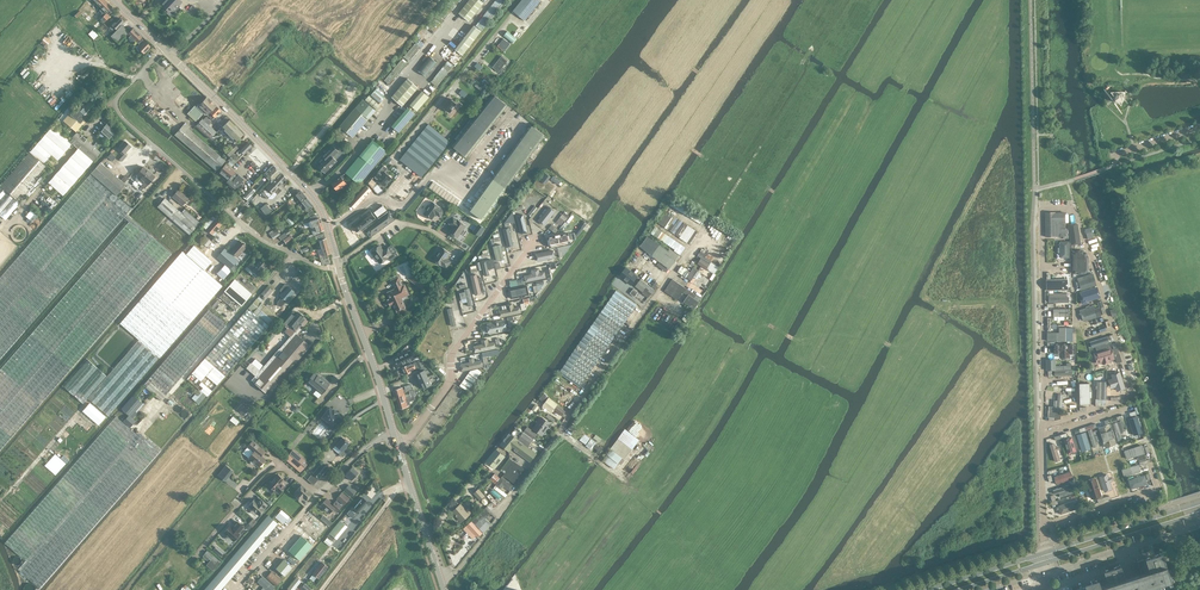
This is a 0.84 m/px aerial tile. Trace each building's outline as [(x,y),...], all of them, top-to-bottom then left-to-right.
[(102,8),(100,10),(102,13),(100,15),(102,17),(99,20),(103,23),(110,16),(106,13),(112,7),(105,0),(93,0),(102,8)] [(160,4),(168,12),(166,13),(172,18),(180,9),(178,6),(182,2),(180,0),(164,0),(160,4)] [(459,13),(464,17),(469,21),(484,3),(480,0),(469,0),(459,13)] [(513,11),(525,21),(541,1),(539,0),(522,0),(513,11)] [(121,25),(124,22),(123,21),(124,21),(122,18),(121,19),(120,18),(118,20),(117,19),(114,21),(115,22),(109,27),(112,30),(115,28),(116,30),(111,36),(118,43),(126,34),(129,32),(121,25)] [(103,33),(108,28),(104,23),(99,28),(103,33)] [(474,25),(455,50),(462,55),(481,31),(474,25)] [(144,42),(140,38),(142,36),(133,28),(127,34),(129,36),(129,37),(133,41),(134,40),(136,43),(137,41),(141,45),(138,48),(144,53),(150,46),(145,41),(144,42)] [(98,35),(93,30),(88,34),(94,39),(98,35)] [(510,44),(504,39),(498,47),(504,52),(510,44)] [(59,52),(46,41),(41,47),(54,58),(59,52)] [(410,61),(422,47),(416,43),(404,56),(410,61)] [(455,50),(432,82),(438,86),(461,55),(455,50)] [(53,68),(38,54),(32,60),(48,74),(53,68)] [(426,76),(437,62),(430,56),(418,70),(426,76)] [(499,72),(503,67),(508,61),(502,56),(493,67),(499,72)] [(401,59),(387,79),(392,83),(407,63),(401,59)] [(478,62),(475,65),(480,70),(483,66),(478,62)] [(205,96),(181,72),(173,80),(174,81),(172,83),(182,92),(184,90),(198,104),(205,96)] [(408,78),(392,97),(402,106),(418,87),(408,78)] [(485,87),(488,83),(485,80),(481,84),(477,81),(475,84),(484,91),(486,88),(485,87)] [(513,87),(510,92),(516,96),(519,91),(513,87)] [(385,97),(376,89),(370,96),(379,104),(385,97)] [(462,89),(459,93),(465,97),(468,93),(462,89)] [(417,111),(429,97),(422,91),(410,105),(417,111)] [(1124,99),(1124,95),(1124,94),(1121,92),(1120,91),(1117,91),(1116,92),(1113,94),(1113,95),(1113,99),(1113,100),(1116,102),(1117,103),(1121,103),(1121,102),(1124,99)] [(467,157),(507,106),(493,94),(452,146),(467,157)] [(380,106),(369,95),(365,99),(376,110),(380,106)] [(87,118),(97,106),(95,104),(97,101),(92,97),(86,104),(87,105),(85,107),(82,104),(78,109),(79,110),(67,123),(76,131),(84,121),(83,119),(85,116),(87,118)] [(207,97),(197,107),(206,116),(216,106),(207,97)] [(450,113),(456,104),(449,98),(442,107),(450,113)] [(356,108),(340,127),(353,137),(369,118),(376,110),(363,99),(356,108)] [(193,106),(186,113),(197,124),(202,119),(204,117),(193,106)] [(212,120),(220,111),(221,110),(216,106),(207,115),(212,120)] [(399,132),(415,113),(408,108),(392,126),(399,132)] [(244,133),(230,119),(226,116),(219,123),(222,126),(221,128),(235,141),(244,133)] [(216,132),(202,119),(197,124),(195,126),(210,139),(216,132)] [(226,160),(191,131),(193,129),(185,122),(175,134),(212,167),(217,170),(218,169),(226,160)] [(115,132),(106,124),(100,131),(109,139),(115,132)] [(421,177),(450,141),(428,124),(400,159),(421,177)] [(506,188),(545,135),(530,125),(491,178),(506,188)] [(43,173),(39,170),(44,164),(50,169),(72,143),(69,140),(53,126),(0,186),(0,187),(0,226),(20,203),(22,205),(27,199),(24,196),(43,173)] [(101,152),(89,142),(89,141),(77,132),(69,140),(72,143),(73,143),(74,145),(78,148),(93,161),(101,152)] [(101,143),(103,140),(99,137),(95,141),(99,145),(101,143)] [(338,151),(346,144),(340,140),(339,141),(339,140),(333,146),(338,151)] [(359,184),(387,151),(373,140),(346,173),(359,184)] [(125,153),(131,146),(125,141),(118,148),(122,151),(120,153),(123,155),(119,159),(122,161),(127,155),(125,153)] [(243,154),(251,146),(252,146),(247,142),(236,153),(237,154),(238,153),(239,155),(241,152),(243,154)] [(229,157),(238,148),(234,143),(225,152),(229,157)] [(337,161),(333,157),(338,151),(333,146),(323,156),(326,159),(318,166),(325,173),(337,161)] [(63,195),(93,161),(78,148),(48,183),(63,195)] [(236,160),(232,157),(231,156),(227,160),(233,164),(236,160)] [(126,184),(100,162),(91,173),(116,195),(126,184)] [(235,172),(235,171),(225,164),(219,172),(228,179),(235,172)] [(271,182),(276,177),(281,172),(273,165),(263,175),(269,181),(271,182)] [(384,165),(374,177),(378,180),(377,180),(384,186),(389,181),(391,178),(385,172),(388,168),(384,165)] [(144,188),(155,176),(143,167),(141,169),(138,167),(133,172),(144,181),(141,185),(144,188)] [(235,191),(244,179),(235,172),(228,179),(226,182),(229,184),(228,185),(235,191)] [(284,181),(286,178),(281,172),(276,177),(282,183),(283,184),(285,182),(284,181)] [(544,183),(550,176),(545,172),(539,180),(544,183)] [(116,195),(91,173),(0,277),(0,359),(131,208),(116,195)] [(346,184),(344,180),(345,179),(342,175),(332,183),(335,187),(335,189),(336,190),(337,190),(338,191),(346,184)] [(561,185),(564,182),(554,175),(551,179),(561,185)] [(281,190),(278,187),(282,183),(276,177),(271,182),(269,181),(259,191),(267,199),(275,190),(278,193),(281,190)] [(506,188),(491,178),(488,183),(502,194),(506,188)] [(502,194),(488,183),(484,188),(498,199),(502,194)] [(355,208),(372,190),(366,185),(350,203),(355,208)] [(48,215),(64,197),(53,188),(37,205),(48,215)] [(498,199),(484,188),(480,194),(495,204),(498,199)] [(188,198),(178,189),(172,197),(182,205),(188,198)] [(307,198),(300,190),(297,193),(296,191),(292,195),(295,198),(296,196),(302,202),(307,198)] [(495,204),(480,194),(476,199),(491,210),(495,204)] [(200,222),(184,209),(181,213),(165,198),(157,207),(167,215),(189,234),(200,222)] [(310,206),(312,204),(307,198),(302,202),(306,207),(304,208),(307,212),(312,208),(310,206)] [(491,210),(476,199),(472,204),(487,215),(491,210)] [(444,211),(440,208),(440,207),(432,201),(429,206),(428,205),(427,205),(426,208),(426,209),(427,210),(424,214),(431,220),(436,214),(440,217),(444,211)] [(378,207),(374,210),(379,218),(383,215),(387,212),(382,204),(378,207)] [(483,220),(487,215),(472,204),(468,210),(483,220)] [(271,211),(268,206),(262,211),(266,215),(271,211)] [(550,206),(539,219),(545,224),(556,211),(550,206)] [(1064,210),(1046,210),(1046,234),(1055,234),(1055,220),(1064,220),(1064,210)] [(365,213),(350,225),(356,232),(373,218),(374,218),(369,211),(368,211),(365,213)] [(370,237),(395,219),(389,211),(376,220),(378,222),(366,230),(370,237)] [(661,225),(690,242),(698,229),(668,212),(661,225)] [(517,215),(522,233),(532,230),(529,219),(526,220),(524,213),(517,215)] [(126,214),(124,217),(129,222),(0,369),(0,450),(171,253),(126,214)] [(321,224),(320,218),(317,218),(316,215),(309,217),(310,221),(309,221),(311,227),(321,224)] [(463,229),(466,225),(458,220),(457,220),(453,217),(449,223),(453,226),(449,232),(457,238),(460,233),(461,234),(462,234),(464,231),(464,230),(463,229)] [(211,226),(205,232),(210,237),(221,224),(216,219),(211,226)] [(1064,220),(1055,220),(1055,234),(1064,234),(1064,220)] [(207,222),(199,231),(203,234),(205,232),(211,226),(207,222)] [(323,230),(321,224),(311,227),(314,234),(319,233),(319,231),(323,230)] [(556,232),(559,229),(552,224),(549,227),(556,232)] [(681,253),(686,246),(657,226),(652,233),(681,253)] [(480,227),(475,235),(478,237),(484,230),(480,227)] [(508,247),(514,245),(510,227),(504,228),(508,247)] [(273,239),(280,234),(278,230),(271,235),(273,239)] [(316,241),(319,240),(321,248),(328,246),(326,238),(325,239),(323,233),(313,236),(313,234),(308,236),(309,239),(315,237),(316,241)] [(1083,242),(1080,233),(1073,235),(1076,244),(1083,242)] [(286,244),(293,239),(291,235),(284,240),(286,244)] [(679,255),(670,248),(668,250),(660,245),(661,245),(656,242),(654,241),(651,239),(649,237),(648,236),(647,237),(640,246),(652,256),(660,262),(669,269),(675,260),(679,255)] [(207,247),(211,241),(206,237),(202,242),(207,247)] [(237,257),(246,247),(244,245),(241,242),(239,240),(230,250),(237,257)] [(1069,240),(1060,240),(1060,247),(1057,247),(1057,252),(1059,252),(1059,257),(1069,257),(1069,240)] [(505,251),(503,243),(493,246),(497,261),(505,258),(503,252),(505,251)] [(212,261),(193,245),(186,254),(204,270),(212,261)] [(388,257),(392,254),(388,248),(384,251),(379,245),(372,251),(375,255),(374,256),(374,257),(376,260),(377,260),(377,259),(381,263),(388,258),(388,257)] [(330,254),(328,246),(321,248),(324,255),(324,256),(323,256),(324,259),(328,258),(327,255),(330,254)] [(446,259),(447,257),(450,253),(442,247),(439,252),(438,251),(437,251),(436,254),(436,255),(437,256),(433,260),(441,265),(442,265),(446,268),(451,262),(446,259)] [(224,248),(217,257),(230,269),(238,260),(224,248)] [(553,249),(536,253),(538,261),(555,257),(553,249)] [(1079,252),(1079,249),(1072,249),(1072,252),(1073,252),(1074,273),(1086,273),(1086,252),(1079,252)] [(204,270),(186,254),(182,251),(120,323),(138,340),(84,402),(87,404),(90,400),(108,416),(159,357),(159,358),(222,285),(204,270)] [(489,269),(495,267),(493,258),(477,262),(478,270),(483,269),(484,275),(490,274),(489,269)] [(710,264),(701,258),(697,264),(706,269),(710,264)] [(257,275),(266,264),(260,259),(255,265),(251,262),(247,267),(257,275)] [(225,264),(217,273),(223,278),(231,270),(225,264)] [(697,278),(702,272),(694,267),(691,271),(682,265),(678,270),(692,280),(694,276),(697,278)] [(525,281),(547,278),(546,270),(540,271),(540,267),(532,269),(532,273),(525,274),(525,281)] [(619,276),(630,285),(637,276),(626,267),(619,276)] [(240,273),(219,297),(236,311),(256,288),(248,281),(247,280),(240,273)] [(428,285),(418,276),(413,273),(409,279),(423,290),(428,285)] [(485,292),(482,276),(478,277),(478,273),(471,274),(475,294),(485,292)] [(1078,277),(1081,289),(1097,285),(1094,273),(1078,277)] [(405,296),(409,294),(405,285),(402,285),(399,277),(391,280),(395,289),(387,292),(390,299),(389,300),(391,305),(393,304),(397,315),(407,311),(403,301),(403,300),(404,300),(404,299),(405,299),(405,298),(405,297),(405,296)] [(511,286),(526,283),(524,277),(510,281),(511,286)] [(655,290),(641,279),(635,286),(643,292),(645,290),(647,291),(647,290),(652,294),(655,290)] [(1067,279),(1046,279),(1046,289),(1067,289),(1067,279)] [(286,301),(294,292),(285,284),(280,289),(283,292),(280,295),(282,297),(286,301)] [(527,285),(507,288),(509,299),(526,297),(526,294),(528,294),(527,285)] [(679,297),(683,292),(673,285),(671,287),(669,285),(664,291),(677,301),(680,298),(679,297)] [(266,298),(272,290),(267,286),(261,293),(266,298)] [(1083,302),(1101,298),(1098,286),(1080,290),(1083,302)] [(465,291),(460,292),(462,299),(467,297),(469,306),(474,305),(470,287),(465,288),(465,291)] [(634,298),(638,293),(634,289),(629,295),(634,298)] [(579,387),(637,305),(616,290),(567,361),(559,373),(579,387)] [(1066,292),(1048,292),(1048,296),(1047,296),(1047,302),(1068,302),(1069,296),(1066,296),(1066,292)] [(699,302),(688,294),(683,302),(694,309),(699,302)] [(281,307),(286,301),(282,297),(278,301),(277,304),(281,307)] [(277,316),(257,298),(249,308),(269,325),(277,316)] [(1080,309),(1084,321),(1102,314),(1099,306),(1095,308),(1094,304),(1080,309)] [(453,307),(447,308),(452,325),(457,324),(453,307)] [(226,374),(269,325),(249,308),(206,357),(226,374)] [(1068,308),(1053,308),(1053,316),(1054,316),(1054,319),(1063,319),(1063,315),(1068,315),(1068,308)] [(163,403),(226,331),(224,329),(228,325),(209,309),(143,385),(163,403)] [(307,321),(305,319),(306,319),(298,312),(293,318),(289,315),(282,323),(287,328),(290,324),(296,330),(300,325),(301,325),(301,324),(303,326),(307,321)] [(487,324),(490,334),(508,328),(505,318),(487,324)] [(296,330),(290,324),(287,328),(282,323),(281,323),(278,326),(290,336),(296,330)] [(1059,332),(1046,332),(1046,340),(1073,341),(1073,327),(1059,327),(1059,332)] [(295,363),(310,346),(296,334),(282,351),(254,383),(265,392),(293,361),(295,363)] [(1055,343),(1054,353),(1059,353),(1059,358),(1069,358),(1069,353),(1074,354),(1074,344),(1055,343)] [(410,351),(394,359),(398,367),(414,359),(410,351)] [(207,396),(226,374),(206,357),(187,379),(199,390),(192,398),(196,401),(203,393),(207,396)] [(1055,358),(1046,359),(1047,369),(1054,369),(1054,375),(1072,374),(1071,361),(1066,362),(1066,364),(1055,365),(1055,358)] [(412,371),(410,369),(408,365),(402,368),(405,375),(412,371)] [(461,386),(469,390),(481,370),(473,365),(461,386)] [(425,370),(416,374),(420,381),(428,377),(425,370)] [(1116,386),(1117,390),(1126,388),(1121,371),(1112,374),(1113,377),(1108,379),(1111,388),(1116,386)] [(321,393),(329,383),(324,379),(324,380),(318,375),(317,377),(313,374),(307,382),(321,393)] [(428,377),(420,381),(423,388),(431,384),(428,377)] [(1080,402),(1090,402),(1090,382),(1080,382),(1080,402)] [(404,392),(403,389),(403,387),(395,390),(397,397),(405,395),(404,392)] [(554,400),(544,393),(539,399),(544,403),(548,398),(549,399),(553,402),(554,400)] [(1061,411),(1062,394),(1057,393),(1057,400),(1054,400),(1053,406),(1049,406),(1048,416),(1056,417),(1056,411),(1061,411)] [(407,401),(406,398),(405,395),(397,397),(396,398),(398,403),(407,401)] [(410,401),(415,399),(414,396),(406,398),(407,401),(408,405),(410,404),(410,401)] [(129,415),(141,402),(135,397),(124,409),(129,415)] [(556,405),(553,402),(549,399),(547,401),(543,406),(551,412),(555,408),(554,407),(556,405)] [(409,406),(408,405),(407,401),(398,403),(400,409),(409,406)] [(105,417),(89,403),(82,411),(98,425),(105,417)] [(249,410),(243,405),(241,404),(241,403),(236,409),(244,416),(249,410)] [(565,411),(557,405),(554,409),(562,415),(565,411)] [(326,412),(322,417),(335,428),(341,420),(340,420),(338,418),(338,417),(339,416),(336,413),(337,413),(336,412),(334,410),(333,410),(332,410),(328,407),(325,411),(326,412)] [(250,409),(243,418),(250,423),(257,414),(250,409)] [(557,419),(553,415),(550,413),(547,418),(553,422),(557,419)] [(237,424),(240,421),(233,415),(230,419),(237,424)] [(110,508),(160,450),(139,431),(136,434),(116,416),(42,501),(33,511),(5,543),(25,560),(18,569),(39,588),(97,523),(103,515),(110,508)] [(550,425),(549,425),(550,423),(542,417),(533,429),(542,435),(543,434),(544,434),(545,434),(546,434),(546,433),(546,432),(546,431),(545,430),(547,428),(548,428),(549,428),(550,428),(550,427),(550,426),(550,425)] [(1133,417),(1129,419),(1134,433),(1138,432),(1133,417)] [(528,447),(537,434),(527,426),(519,438),(518,440),(528,447)] [(625,459),(639,440),(625,429),(611,448),(620,455),(625,459)] [(1082,451),(1091,448),(1086,431),(1076,434),(1082,451)] [(510,432),(500,445),(509,452),(512,448),(531,462),(537,453),(528,447),(518,440),(519,438),(510,432)] [(586,444),(590,438),(584,434),(580,440),(586,444)] [(1071,435),(1062,438),(1067,454),(1076,451),(1071,435)] [(342,451),(349,443),(342,437),(335,445),(342,451)] [(261,455),(264,451),(252,440),(247,446),(253,452),(248,458),(258,467),(265,459),(261,455)] [(591,448),(595,443),(591,440),(587,446),(591,448)] [(1054,442),(1049,444),(1054,462),(1060,460),(1057,450),(1059,449),(1058,446),(1056,447),(1054,442)] [(495,468),(504,456),(496,449),(486,461),(495,468)] [(285,459),(300,472),(308,463),(292,450),(288,454),(285,459)] [(510,458),(501,470),(504,472),(502,475),(515,484),(523,473),(525,470),(510,458)] [(322,474),(328,467),(322,462),(312,473),(318,478),(322,474)] [(1123,476),(1140,471),(1138,463),(1121,469),(1123,476)] [(217,475),(225,481),(230,475),(227,472),(229,468),(226,465),(217,475)] [(327,478),(333,471),(328,467),(322,474),(327,478)] [(351,480),(358,472),(352,467),(345,475),(351,480)] [(1070,470),(1054,475),(1057,484),(1072,479),(1070,470)] [(1107,472),(1098,475),(1103,492),(1113,489),(1110,481),(1113,480),(1111,476),(1109,477),(1107,472)] [(313,485),(318,478),(312,473),(307,479),(313,485)] [(281,484),(281,483),(284,480),(277,474),(268,485),(274,491),(275,490),(278,493),(284,486),(283,486),(281,484)] [(494,483),(495,484),(500,478),(495,475),(494,474),(490,480),(494,483)] [(1144,474),(1127,479),(1130,488),(1147,483),(1144,474)] [(500,478),(495,484),(501,488),(503,485),(510,491),(514,485),(501,476),(500,478)] [(1096,476),(1085,479),(1090,499),(1101,496),(1096,476)] [(311,493),(301,485),(296,491),(297,492),(294,495),(300,500),(303,497),(306,500),(311,493)] [(349,485),(344,491),(351,496),(356,491),(349,485)] [(1072,485),(1053,490),(1054,494),(1059,492),(1060,496),(1074,492),(1072,485)] [(484,495),(479,489),(474,493),(480,499),(484,495)] [(342,492),(336,499),(343,505),(349,498),(342,492)] [(358,513),(368,502),(363,497),(353,508),(358,513)] [(336,511),(341,506),(335,501),(333,504),(326,498),(320,505),(329,513),(333,509),(336,511)] [(500,503),(496,498),(489,504),(493,508),(500,503)] [(264,508),(267,505),(260,499),(257,502),(254,499),(248,506),(251,509),(251,510),(250,511),(251,512),(252,513),(253,513),(255,513),(255,512),(259,515),(264,509),(264,508)] [(1075,499),(1057,505),(1060,514),(1078,508),(1075,499)] [(469,514),(460,504),(452,512),(461,521),(469,514)] [(487,516),(491,512),(486,507),(471,520),(476,524),(479,521),(479,522),(480,522),(482,524),(485,520),(485,519),(486,518),(487,516)] [(281,511),(276,517),(283,523),(285,520),(288,523),(291,519),(287,515),(281,511)] [(317,514),(314,517),(318,521),(318,523),(319,524),(318,525),(321,528),(327,522),(317,514)] [(262,522),(272,530),(278,523),(268,515),(262,522)] [(336,539),(347,526),(340,520),(329,533),(336,539)] [(483,533),(491,524),(491,523),(488,521),(486,521),(485,520),(482,524),(480,522),(479,522),(479,521),(476,524),(483,533)] [(238,533),(243,527),(237,521),(232,527),(230,525),(223,532),(227,535),(226,536),(226,538),(228,539),(229,539),(230,538),(233,541),(240,534),(238,533)] [(480,530),(471,521),(463,529),(473,539),(476,536),(480,539),(484,534),(482,533),(480,530)] [(256,529),(266,537),(272,530),(262,522),(256,529)] [(250,536),(260,544),(266,537),(256,529),(250,536)] [(244,543),(254,551),(260,544),(250,536),(244,543)] [(311,545),(300,536),(288,551),(298,560),(311,545)] [(333,542),(327,537),(324,541),(329,546),(333,542)] [(238,549),(248,558),(254,551),(244,543),(238,549)] [(213,549),(221,555),(224,552),(216,546),(213,549)] [(232,556),(242,565),(248,558),(238,549),(232,556)] [(221,561),(207,550),(203,556),(203,557),(206,560),(208,560),(209,559),(210,560),(206,565),(213,571),(221,561)] [(1171,581),(1162,553),(1137,561),(1141,573),(1125,579),(1121,566),(1104,571),(1108,584),(1100,587),(1098,579),(1084,583),(1085,585),(1068,589),(1141,589),(1171,581)] [(12,561),(17,565),(21,560),(17,556),(12,561)] [(226,563),(236,572),(242,565),(232,556),(226,563)] [(292,567),(283,559),(275,568),(285,576),(292,567)] [(318,578),(327,567),(322,562),(312,573),(318,578)] [(226,563),(220,570),(230,578),(236,572),(226,563)] [(215,577),(224,585),(230,578),(220,570),(215,577)] [(281,580),(271,571),(266,578),(275,586),(281,580)] [(175,583),(165,574),(159,581),(170,589),(175,583)] [(215,589),(220,589),(224,585),(215,577),(209,584),(215,589)] [(301,581),(296,577),(287,589),(289,589),(294,589),(301,581)] [(265,578),(259,584),(263,587),(266,589),(272,589),(275,587),(265,578)]
